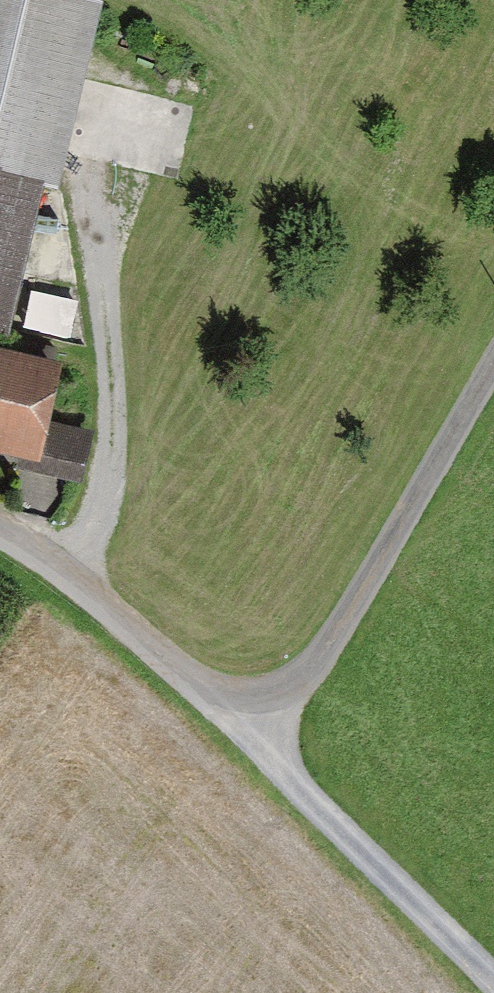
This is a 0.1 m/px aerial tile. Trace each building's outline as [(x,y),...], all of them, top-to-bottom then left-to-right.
[(44,191),(61,195),(103,8),(67,0),(0,0),(0,181),(44,191)] [(0,181),(0,344),(9,346),(44,191),(0,181)] [(0,358),(0,462),(18,466),(17,473),(83,488),(95,437),(52,427),(65,373),(0,358)]
